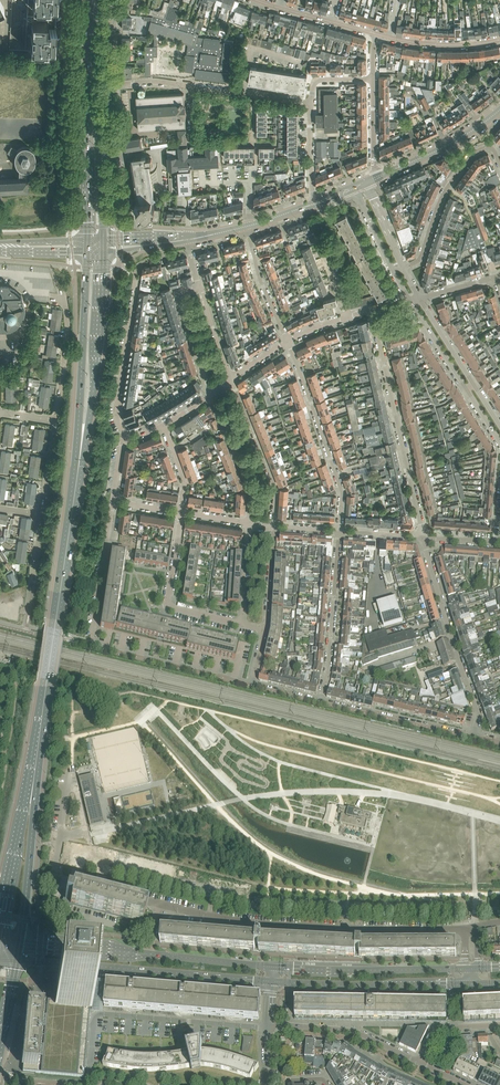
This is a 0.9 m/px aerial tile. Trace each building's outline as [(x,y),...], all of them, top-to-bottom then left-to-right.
[(9,49),(54,51),(55,35),(55,30),(55,28),(57,9),(57,4),(57,0),(12,0),(12,1),(9,49)] [(124,8),(136,9),(136,2),(137,2),(138,0),(124,0),(124,8)] [(207,9),(210,10),(212,0),(215,2),(216,0),(209,0),(207,9)] [(212,15),(214,16),(216,10),(218,3),(220,3),(221,4),(222,0),(216,0),(215,2),(213,10),(212,15)] [(220,9),(222,10),(221,12),(224,13),(226,6),(228,0),(222,0),(221,4),(220,9)] [(223,19),(226,19),(229,7),(232,8),(235,0),(228,0),(226,6),(224,13),(223,19)] [(229,21),(238,24),(244,7),(238,5),(239,1),(237,0),(235,0),(232,8),(231,12),(233,13),(229,21)] [(312,10),(319,12),(322,0),(317,0),(317,1),(315,1),(312,10)] [(319,12),(325,13),(329,0),(322,0),(319,12)] [(339,17),(345,19),(347,12),(348,7),(347,6),(345,6),(346,0),(344,0),(341,9),(339,17)] [(152,9),(151,15),(153,15),(165,19),(168,6),(169,3),(165,2),(163,8),(158,11),(152,9)] [(347,12),(345,19),(351,20),(355,5),(355,3),(352,2),(350,7),(348,7),(347,12)] [(369,17),(367,25),(368,25),(373,26),(377,11),(379,4),(376,4),(375,7),(373,6),(370,17),(369,17)] [(180,10),(168,6),(165,19),(177,22),(177,16),(180,10)] [(244,7),(238,24),(241,25),(244,19),(243,19),(244,17),(247,18),(247,16),(251,17),(253,11),(253,10),(250,9),(244,7)] [(359,14),(356,22),(362,23),(366,8),(363,7),(361,14),(359,14)] [(489,10),(486,10),(490,25),(488,26),(490,35),(495,34),(491,17),(489,10)] [(251,17),(249,29),(252,29),(253,25),(256,25),(257,21),(259,13),(255,12),(255,11),(253,11),(251,17)] [(377,11),(373,26),(379,28),(380,28),(383,20),(382,20),(381,20),(379,19),(380,16),(381,16),(382,12),(381,12),(377,11)] [(383,20),(380,28),(388,30),(388,29),(389,12),(385,12),(385,21),(383,20)] [(259,13),(257,21),(261,22),(259,33),(262,33),(263,34),(264,30),(267,15),(259,13)] [(275,13),(270,31),(273,31),(275,27),(277,28),(278,23),(281,15),(275,13)] [(145,66),(145,71),(145,76),(151,76),(151,61),(154,61),(154,56),(157,56),(158,46),(156,34),(188,44),(187,54),(186,54),(183,71),(193,72),(193,71),(196,71),(195,78),(227,82),(228,72),(226,72),(227,67),(230,67),(234,43),(224,41),(224,44),(220,43),(221,40),(198,37),(200,29),(197,28),(193,27),(189,26),(185,24),(179,23),(177,22),(165,19),(153,15),(153,17),(152,21),(148,32),(154,34),(154,46),(145,46),(145,58),(145,62),(145,66)] [(280,24),(277,37),(280,37),(286,16),(281,15),(278,23),(280,24)] [(469,15),(466,15),(466,20),(467,28),(469,38),(476,37),(474,28),(471,28),(469,19),(469,15)] [(286,16),(280,37),(283,38),(286,26),(289,26),(291,18),(286,16)] [(495,24),(493,17),(491,17),(495,34),(499,33),(497,24),(495,24)] [(132,18),(123,18),(122,28),(132,29),(132,18)] [(464,18),(460,18),(460,22),(461,30),(463,38),(469,38),(467,28),(464,29),(464,18)] [(477,19),(473,20),(474,28),(476,37),(482,36),(480,27),(478,27),(477,19)] [(303,21),(298,20),(293,35),(299,37),(299,35),(303,21)] [(303,21),(299,35),(305,36),(308,22),(303,21)] [(305,36),(303,41),(306,42),(309,32),(311,33),(314,24),(308,22),(305,36)] [(460,22),(454,22),(454,24),(455,38),(463,38),(461,30),(460,22)] [(314,42),(322,44),(324,36),(322,35),(324,27),(319,25),(314,42)] [(335,39),(338,30),(337,30),(333,29),(328,46),(330,47),(333,38),(335,39)] [(346,42),(348,33),(343,32),(338,49),(341,50),(343,41),(346,42)] [(254,37),(247,35),(245,42),(252,44),(254,37)] [(360,36),(354,35),(350,49),(353,49),(354,44),(358,45),(360,36)] [(360,36),(358,45),(366,47),(366,38),(360,36)] [(254,38),(252,44),(256,45),(260,46),(262,40),(260,39),(258,39),(254,38)] [(121,49),(132,49),(131,49),(131,42),(132,42),(132,39),(122,39),(121,49)] [(383,42),(379,55),(379,58),(383,58),(383,57),(384,52),(387,53),(389,44),(383,42)] [(386,67),(386,68),(392,69),(393,63),(393,58),(394,55),(396,46),(390,44),(389,44),(387,53),(387,54),(391,55),(390,62),(386,62),(386,67)] [(396,46),(394,55),(401,56),(403,47),(396,46)] [(287,54),(294,56),(296,49),(289,47),(287,54)] [(499,56),(499,51),(499,47),(492,48),(494,57),(499,56)] [(484,49),(486,58),(494,57),(492,48),(491,48),(484,49)] [(121,49),(121,59),(131,60),(131,59),(133,59),(134,55),(132,54),(132,49),(121,49)] [(481,59),(479,50),(474,51),(475,59),(478,59),(479,66),(479,70),(482,68),(482,65),(481,59)] [(467,51),(461,51),(461,60),(466,60),(466,64),(470,64),(467,51)] [(307,65),(307,67),(307,73),(319,73),(319,64),(319,62),(312,62),(312,64),(307,65)] [(122,78),(145,76),(145,71),(134,72),(133,66),(131,66),(121,67),(122,78)] [(304,92),(305,90),(307,90),(307,85),(305,85),(307,76),(301,75),(301,76),(256,69),(257,68),(251,67),(248,83),(257,85),(304,92)] [(498,75),(489,84),(498,93),(499,92),(499,91),(499,77),(498,75)] [(391,76),(380,76),(380,84),(389,85),(389,80),(391,79),(391,76)] [(414,90),(418,97),(425,94),(422,87),(412,86),(414,90)] [(480,90),(482,94),(488,101),(494,97),(486,86),(480,90)] [(422,87),(425,94),(429,104),(435,101),(432,88),(422,87)] [(187,143),(187,138),(186,129),(186,128),(186,127),(186,126),(185,115),(186,115),(185,105),(184,93),(144,96),(144,95),(145,93),(145,90),(143,88),(140,88),(139,90),(139,94),(140,95),(141,95),(141,96),(136,97),(137,108),(136,108),(137,119),(138,119),(138,130),(178,127),(178,130),(179,144),(187,143)] [(325,130),(338,130),(338,129),(337,129),(337,124),(338,124),(338,123),(337,123),(337,122),(337,119),(338,119),(338,118),(337,118),(337,117),(337,115),(338,115),(338,113),(337,113),(337,109),(338,109),(338,108),(337,108),(337,107),(337,104),(338,104),(338,103),(337,103),(337,99),(337,98),(337,95),(337,93),(337,88),(321,89),(319,89),(319,114),(316,114),(316,125),(325,125),(325,130)] [(464,92),(461,95),(468,103),(470,101),(476,110),(482,106),(475,97),(471,100),(469,97),(464,92)] [(457,105),(457,106),(460,111),(464,117),(470,114),(469,112),(472,109),(467,104),(468,103),(461,95),(459,93),(457,95),(463,102),(462,101),(461,101),(460,101),(459,102),(458,102),(458,103),(457,103),(457,104),(457,105)] [(478,93),(474,95),(476,97),(475,97),(482,106),(482,105),(483,106),(486,104),(485,103),(488,101),(482,94),(480,96),(478,93)] [(418,97),(423,109),(424,109),(430,106),(429,104),(425,94),(418,97)] [(452,111),(459,122),(465,118),(464,117),(460,111),(457,106),(451,110),(452,112),(452,111)] [(243,125),(243,107),(232,107),(231,118),(232,118),(232,122),(235,122),(234,125),(243,125)] [(442,123),(445,129),(451,125),(446,115),(443,111),(441,112),(443,117),(438,120),(440,124),(442,123)] [(446,115),(451,125),(452,126),(459,122),(452,111),(452,112),(446,115)] [(426,123),(428,126),(432,136),(433,136),(436,135),(436,134),(438,133),(431,117),(427,118),(425,119),(426,122),(426,123)] [(432,136),(428,126),(426,123),(420,125),(421,129),(426,139),(428,138),(429,138),(432,137),(432,136)] [(426,139),(421,129),(420,125),(419,126),(415,128),(414,129),(415,131),(415,132),(420,142),(422,140),(423,141),(426,139)] [(412,141),(415,140),(416,139),(415,136),(412,128),(408,130),(409,133),(410,136),(412,141)] [(380,130),(380,131),(380,142),(389,138),(389,131),(389,130),(380,130)] [(412,141),(410,136),(404,139),(407,147),(408,147),(409,147),(410,146),(411,146),(414,144),(412,141)] [(143,148),(141,137),(123,140),(125,151),(132,150),(132,153),(136,153),(136,151),(143,150),(143,148)] [(407,147),(404,139),(398,142),(401,150),(404,148),(405,149),(407,148),(407,147)] [(317,141),(317,156),(339,156),(341,156),(341,153),(341,154),(341,142),(339,142),(339,141),(329,141),(328,143),(327,143),(327,141),(317,141)] [(401,150),(398,142),(392,144),(395,152),(396,152),(396,153),(398,152),(398,151),(401,150)] [(180,156),(167,156),(168,169),(179,169),(179,170),(178,170),(179,193),(192,192),(190,170),(189,170),(189,167),(219,165),(218,144),(215,145),(215,144),(206,145),(206,146),(191,146),(187,146),(179,147),(180,156)] [(395,152),(392,144),(385,147),(389,155),(392,153),(393,154),(394,153),(394,152),(395,152)] [(27,189),(27,178),(26,178),(26,170),(27,170),(28,170),(29,169),(30,169),(31,168),(32,167),(33,167),(33,166),(34,165),(34,164),(35,163),(35,162),(35,161),(36,160),(36,159),(36,158),(39,156),(43,154),(41,151),(41,150),(39,147),(32,151),(32,150),(31,149),(30,149),(29,148),(28,148),(27,147),(26,147),(25,147),(24,147),(23,147),(22,147),(21,147),(20,148),(19,148),(18,148),(17,149),(16,149),(16,150),(15,151),(9,147),(7,150),(8,150),(7,151),(5,154),(12,158),(12,159),(12,160),(12,161),(12,162),(13,163),(13,164),(13,165),(14,166),(15,166),(15,167),(16,168),(17,168),(18,169),(19,170),(19,178),(0,179),(0,191),(27,189)] [(389,155),(385,147),(380,149),(380,158),(386,156),(386,157),(389,156),(388,155),(389,155)] [(341,158),(351,154),(354,153),(353,149),(341,153),(341,156),(341,157),(341,158)] [(488,154),(482,157),(486,165),(488,164),(490,167),(492,171),(491,171),(489,172),(491,176),(497,173),(488,154)] [(141,218),(142,217),(159,219),(160,209),(161,205),(155,204),(155,203),(150,169),(151,168),(152,167),(152,166),(152,165),(152,164),(152,162),(151,157),(151,156),(150,155),(149,155),(145,156),(142,156),(142,158),(131,160),(128,161),(130,173),(135,200),(134,200),(134,202),(135,202),(137,211),(137,213),(136,214),(137,215),(137,217),(138,216),(138,217),(139,217),(138,218),(139,218),(141,218)] [(367,164),(367,155),(359,158),(362,166),(362,167),(365,166),(365,165),(367,164)] [(486,165),(482,157),(475,160),(473,163),(480,169),(481,167),(486,165)] [(362,166),(359,158),(352,161),(356,169),(358,168),(359,168),(362,167),(361,166),(362,166)] [(441,169),(448,162),(444,158),(431,164),(434,167),(433,169),(436,172),(441,169)] [(356,169),(352,161),(343,165),(346,171),(349,170),(349,171),(350,171),(350,172),(352,171),(352,170),(356,169)] [(436,180),(442,183),(451,166),(448,162),(441,169),(443,172),(442,173),(441,174),(436,180)] [(472,164),(469,169),(483,179),(484,178),(485,176),(478,171),(479,170),(480,169),(473,163),(472,164)] [(332,165),(326,168),(331,179),(334,178),(334,179),(336,178),(336,177),(337,177),(334,169),(332,165)] [(339,167),(334,169),(337,177),(338,176),(338,177),(340,176),(340,175),(343,174),(341,168),(340,166),(339,167)] [(424,167),(418,169),(421,178),(430,174),(429,173),(428,169),(425,170),(424,167)] [(325,182),(328,181),(331,179),(327,171),(326,168),(320,170),(321,174),(325,182)] [(415,181),(421,178),(418,169),(411,172),(415,181)] [(469,169),(466,173),(473,179),(474,177),(484,184),(486,181),(483,179),(469,169)] [(411,172),(406,174),(409,183),(412,189),(414,193),(415,192),(413,189),(415,188),(412,182),(415,181),(411,172)] [(465,174),(462,178),(478,189),(479,191),(481,188),(471,181),(473,179),(466,173),(465,174)] [(487,179),(486,181),(487,183),(499,177),(497,173),(491,176),(490,176),(487,179)] [(294,176),(295,178),(300,191),(301,191),(304,190),(303,189),(305,189),(305,174),(299,175),(300,175),(294,176)] [(316,185),(321,183),(322,184),(324,183),(324,182),(325,182),(321,174),(316,176),(316,183),(316,185)] [(407,192),(409,196),(409,198),(412,196),(410,191),(407,184),(409,183),(406,174),(400,177),(407,192)] [(395,179),(396,182),(399,187),(401,186),(404,194),(407,192),(400,177),(395,179)] [(487,183),(489,187),(496,184),(499,182),(499,180),(499,177),(487,183)] [(295,178),(289,180),(294,193),(297,192),(297,193),(300,191),(295,178)] [(478,189),(462,178),(458,184),(465,189),(467,187),(476,193),(477,196),(480,195),(478,191),(478,189)] [(294,193),(289,180),(288,179),(286,180),(287,183),(283,185),(288,196),(288,195),(288,196),(291,195),(291,194),(294,193)] [(438,191),(441,185),(433,181),(431,185),(427,183),(428,181),(427,181),(425,184),(426,185),(430,187),(438,191)] [(402,195),(399,187),(396,182),(391,184),(394,192),(397,191),(399,197),(402,195)] [(391,184),(385,187),(387,192),(390,201),(393,199),(392,196),(391,194),(394,192),(391,184)] [(465,189),(458,184),(454,189),(455,189),(469,199),(468,199),(468,200),(470,205),(476,203),(472,194),(465,189)] [(487,192),(489,195),(499,190),(496,185),(489,188),(490,190),(487,192)] [(438,191),(430,187),(427,193),(435,197),(438,191)] [(271,188),(265,190),(269,202),(272,201),(272,202),(274,201),(274,200),(275,200),(271,188)] [(258,192),(260,196),(262,204),(263,204),(264,205),(266,204),(266,203),(269,202),(265,190),(258,192)] [(278,190),(272,192),(275,200),(276,200),(278,200),(278,199),(281,198),(278,190)] [(489,195),(490,198),(493,197),(494,199),(499,196),(499,194),(499,190),(489,195)] [(240,202),(235,204),(237,212),(238,212),(238,213),(240,212),(240,211),(243,211),(243,191),(232,192),(234,197),(235,197),(239,197),(240,202)] [(435,197),(427,193),(426,194),(425,197),(421,195),(418,197),(423,200),(432,203),(435,197)] [(451,194),(447,201),(462,208),(463,205),(457,202),(459,198),(452,194),(451,193),(451,194)] [(216,194),(208,194),(208,197),(210,197),(211,198),(213,197),(214,202),(218,201),(216,194)] [(237,212),(235,204),(233,204),(230,196),(227,197),(232,214),(234,213),(234,214),(237,213),(237,212)] [(262,204),(260,196),(254,198),(254,207),(259,206),(260,206),(262,205),(262,204)] [(494,199),(490,200),(492,206),(493,205),(499,202),(499,196),(494,199)] [(229,214),(232,214),(227,197),(224,197),(226,206),(224,206),(226,215),(227,215),(229,215),(229,214)] [(432,203),(423,200),(422,203),(417,201),(416,204),(430,209),(432,203)] [(212,218),(210,209),(207,209),(206,201),(203,202),(206,219),(208,218),(208,219),(212,219),(211,218),(212,218)] [(447,201),(445,205),(454,209),(455,208),(461,211),(462,208),(447,201)] [(198,210),(198,211),(200,220),(201,220),(203,220),(203,219),(206,219),(203,202),(200,202),(200,205),(197,205),(198,210)] [(219,217),(217,208),(216,203),(210,205),(210,209),(212,218),(215,217),(215,218),(218,217),(219,217)] [(391,214),(403,210),(401,203),(389,207),(389,208),(390,212),(391,212),(392,214),(391,214)] [(419,211),(428,215),(430,209),(416,204),(412,203),(412,206),(416,207),(420,208),(419,211)] [(200,220),(198,211),(198,210),(195,210),(194,205),(191,205),(191,221),(196,221),(199,221),(199,220),(200,220)] [(445,206),(443,212),(458,218),(459,214),(453,212),(454,210),(454,209),(445,205),(445,206)] [(165,210),(164,220),(170,220),(170,217),(175,217),(175,207),(169,207),(168,211),(165,210)] [(186,208),(175,207),(175,217),(179,218),(179,221),(185,221),(186,212),(185,212),(186,208)] [(405,216),(403,210),(391,214),(393,218),(394,220),(405,216)] [(478,210),(473,213),(478,227),(473,228),(478,241),(488,237),(483,225),(482,221),(480,216),(479,212),(478,210)] [(428,215),(419,211),(416,219),(425,222),(428,215)] [(443,212),(441,216),(450,219),(451,217),(457,220),(458,218),(443,212)] [(345,239),(356,233),(346,214),(344,215),(341,217),(336,219),(335,220),(336,221),(337,220),(340,226),(338,227),(340,231),(342,230),(346,238),(345,239)] [(396,226),(407,222),(405,216),(394,220),(393,220),(395,224),(396,224),(396,226)] [(441,216),(440,221),(457,227),(459,222),(457,222),(456,223),(449,221),(450,219),(441,216)] [(425,222),(416,219),(414,225),(410,223),(410,225),(409,226),(422,230),(423,228),(425,222)] [(307,221),(301,223),(304,233),(305,236),(312,233),(307,221)] [(410,221),(407,222),(396,226),(395,226),(396,227),(397,229),(406,226),(410,225),(410,223),(410,221)] [(440,221),(438,225),(447,228),(447,227),(454,229),(455,227),(456,228),(457,227),(440,221)] [(301,223),(294,226),(298,236),(304,233),(301,223)] [(414,239),(412,234),(412,232),(409,226),(410,225),(406,226),(397,229),(397,230),(397,231),(399,234),(398,234),(399,235),(399,237),(400,238),(400,239),(401,242),(401,243),(408,241),(413,239),(414,239)] [(438,226),(436,231),(452,236),(453,233),(446,231),(447,229),(447,228),(438,225),(438,226)] [(294,226),(288,228),(292,240),(298,238),(298,236),(294,226)] [(464,244),(462,249),(462,250),(469,247),(473,246),(479,244),(478,241),(473,228),(473,229),(472,228),(468,229),(466,237),(465,240),(464,244)] [(281,231),(275,233),(278,242),(284,240),(281,231)] [(269,235),(271,242),(272,244),(275,243),(278,242),(275,233),(269,235)] [(367,253),(356,233),(345,239),(346,240),(347,240),(350,245),(348,246),(351,251),(352,250),(357,258),(356,258),(356,259),(367,253)] [(269,247),(268,245),(268,243),(271,242),(269,235),(262,237),(265,246),(266,248),(269,247)] [(435,235),(433,240),(449,245),(449,242),(443,240),(443,238),(435,235)] [(262,245),(262,247),(265,246),(262,237),(255,239),(256,242),(257,246),(262,245)] [(433,240),(432,245),(440,247),(441,245),(448,248),(449,248),(450,245),(449,245),(433,240)] [(408,241),(401,243),(406,257),(407,259),(415,256),(418,245),(418,244),(416,243),(413,244),(410,246),(408,241)] [(240,253),(247,252),(245,242),(238,244),(240,253)] [(231,246),(233,253),(233,255),(240,253),(238,244),(231,246)] [(431,247),(430,250),(446,255),(447,255),(448,251),(440,248),(440,247),(432,245),(431,246),(431,247)] [(231,246),(224,247),(226,257),(229,256),(229,257),(234,256),(233,255),(233,253),(231,246)] [(302,249),(305,256),(313,253),(310,246),(302,249)] [(496,251),(494,246),(486,249),(489,258),(490,258),(489,257),(493,256),(495,263),(499,262),(499,250),(496,251)] [(211,251),(213,259),(219,258),(217,249),(216,249),(214,249),(214,250),(211,251)] [(480,255),(477,257),(478,259),(481,267),(484,266),(487,265),(481,250),(478,251),(480,255)] [(209,267),(207,261),(205,252),(201,253),(201,252),(198,253),(198,254),(200,263),(205,261),(206,267),(201,268),(202,272),(210,270),(209,267)] [(302,264),(307,262),(315,259),(313,253),(305,256),(300,258),(302,264)] [(367,253),(356,259),(357,260),(358,260),(361,265),(359,266),(361,271),(363,270),(367,277),(377,272),(367,253)] [(476,253),(472,254),(474,259),(475,259),(477,266),(474,267),(477,275),(478,275),(483,273),(483,271),(481,267),(478,259),(477,257),(476,253)] [(429,255),(427,260),(443,264),(444,261),(437,259),(437,258),(429,255)] [(273,256),(264,260),(266,266),(275,263),(274,260),(275,259),(273,256)] [(180,258),(182,267),(189,265),(187,257),(184,258),(184,257),(181,257),(181,258),(180,258)] [(174,260),(176,269),(179,268),(180,271),(181,277),(182,277),(185,277),(184,272),(182,267),(180,258),(177,259),(177,258),(174,259),(174,260)] [(318,266),(315,259),(307,262),(310,269),(318,266)] [(169,270),(176,269),(174,260),(171,261),(171,260),(168,261),(168,262),(167,262),(169,270)] [(470,260),(467,261),(472,277),(477,275),(474,267),(472,268),(470,260)] [(472,277),(467,261),(464,262),(466,270),(456,273),(454,278),(454,279),(455,281),(456,281),(457,281),(458,280),(458,281),(459,281),(459,280),(462,279),(462,280),(462,279),(467,278),(472,277)] [(246,262),(239,264),(241,270),(248,268),(246,262)] [(157,264),(154,265),(157,275),(159,274),(159,272),(163,272),(162,267),(161,263),(160,263),(159,263),(157,263),(157,264)] [(266,266),(268,272),(275,270),(274,266),(276,266),(275,263),(266,266)] [(151,266),(148,266),(150,277),(157,275),(154,265),(153,264),(151,265),(151,266)] [(426,264),(424,270),(441,274),(441,271),(439,271),(440,269),(435,268),(435,267),(426,264)] [(145,277),(145,278),(145,279),(151,278),(150,277),(148,266),(147,267),(147,266),(144,267),(143,268),(141,278),(145,277)] [(318,266),(310,269),(312,275),(320,272),(318,266)] [(210,270),(202,272),(204,279),(209,277),(214,276),(213,273),(216,272),(217,271),(216,269),(216,268),(210,270)] [(248,268),(241,270),(243,277),(250,275),(248,268)] [(268,272),(271,278),(280,275),(277,269),(275,270),(268,272)] [(315,282),(323,278),(320,272),(312,275),(313,278),(315,282)] [(185,277),(182,277),(184,284),(192,282),(193,280),(191,275),(185,277)] [(220,275),(218,275),(214,276),(209,277),(209,278),(209,279),(209,281),(210,281),(211,284),(222,281),(220,275)] [(236,286),(240,285),(245,284),(251,281),(250,275),(243,277),(244,281),(240,283),(239,282),(236,283),(236,284),(236,286)] [(280,275),(271,278),(273,285),(282,281),(280,275)] [(172,287),(180,285),(178,278),(171,280),(169,281),(171,288),(172,287)] [(325,285),(323,278),(315,282),(317,288),(325,285)] [(284,280),(282,281),(273,285),(276,291),(284,287),(283,285),(285,284),(284,280)] [(425,290),(434,288),(433,285),(436,286),(437,285),(438,285),(438,284),(434,283),(422,280),(425,290)] [(222,281),(211,284),(212,287),(211,288),(212,290),(213,290),(213,291),(222,288),(225,288),(223,281),(222,281)] [(251,281),(245,284),(248,290),(254,287),(251,281)] [(317,288),(313,290),(315,296),(328,292),(325,285),(317,288)] [(0,331),(2,331),(4,331),(5,330),(7,330),(8,330),(9,329),(11,329),(12,328),(14,327),(15,326),(17,325),(18,324),(19,323),(20,322),(20,321),(21,320),(22,319),(22,318),(23,317),(23,316),(24,314),(24,312),(24,310),(24,309),(25,308),(25,307),(24,305),(24,303),(24,302),(23,300),(22,298),(22,297),(22,296),(21,294),(19,295),(19,294),(18,293),(16,292),(15,291),(14,290),(13,289),(11,288),(10,288),(9,287),(8,287),(6,287),(5,287),(4,286),(3,286),(2,286),(1,286),(0,286),(0,289),(0,290),(1,290),(1,291),(1,292),(2,292),(2,293),(2,294),(3,295),(3,296),(3,297),(3,298),(0,298),(0,331)] [(245,295),(241,297),(242,300),(257,294),(254,287),(248,290),(243,292),(245,295)] [(284,287),(276,291),(278,297),(285,294),(289,293),(287,289),(285,290),(284,287)] [(482,287),(477,289),(481,303),(482,302),(486,296),(487,293),(486,292),(485,288),(483,289),(482,287)] [(163,294),(157,296),(158,299),(161,298),(164,297),(172,295),(172,294),(171,292),(172,291),(171,288),(170,289),(170,288),(162,291),(163,294)] [(223,295),(222,288),(213,291),(213,292),(213,294),(214,294),(215,297),(223,295)] [(471,290),(474,298),(475,301),(478,300),(479,305),(481,305),(481,304),(481,303),(477,289),(471,290)] [(475,301),(474,298),(471,290),(466,292),(470,304),(475,303),(475,301)] [(139,298),(139,299),(148,300),(148,296),(150,296),(150,293),(140,292),(140,295),(139,295),(138,298),(139,298)] [(466,292),(461,294),(464,304),(467,303),(467,304),(468,305),(470,304),(466,292)] [(289,293),(285,294),(278,297),(280,303),(289,300),(288,297),(290,296),(289,293)] [(486,303),(496,300),(495,294),(489,296),(489,294),(487,293),(486,296),(487,296),(487,297),(485,299),(486,301),(486,303)] [(242,300),(241,301),(242,303),(248,301),(249,301),(250,304),(259,300),(257,294),(242,300)] [(461,294),(455,295),(459,307),(461,306),(461,305),(464,304),(461,294)] [(172,295),(164,297),(166,304),(174,301),(174,300),(174,298),(173,298),(172,295)] [(225,301),(223,295),(215,297),(216,300),(215,300),(216,303),(217,303),(217,304),(225,302),(225,301)] [(320,317),(325,316),(324,315),(335,311),(333,304),(337,303),(336,297),(324,301),(325,304),(316,306),(320,317)] [(138,300),(138,303),(138,307),(154,309),(155,305),(150,304),(151,301),(148,300),(139,299),(139,300),(138,300)] [(289,300),(280,303),(283,309),(290,306),(293,305),(291,299),(289,300)] [(262,306),(259,300),(250,304),(251,307),(249,308),(250,311),(252,310),(255,309),(262,306)] [(485,303),(485,305),(486,308),(498,305),(496,300),(486,303),(485,303)] [(166,304),(168,310),(176,307),(175,304),(176,303),(175,302),(174,301),(166,304)] [(444,301),(437,303),(439,310),(450,306),(449,303),(445,304),(444,301)] [(219,311),(227,308),(230,308),(232,307),(231,305),(229,305),(227,306),(225,302),(217,304),(217,305),(216,305),(217,308),(218,308),(219,311)] [(316,306),(315,303),(312,304),(314,308),(310,310),(311,313),(314,320),(320,317),(316,306)] [(498,305),(486,308),(487,311),(487,314),(499,310),(498,305)] [(262,306),(255,309),(252,310),(255,316),(258,315),(265,312),(262,306)] [(439,310),(440,315),(452,311),(450,306),(439,310)] [(176,307),(168,310),(170,316),(178,314),(178,313),(178,312),(178,310),(177,310),(176,307)] [(227,308),(219,311),(220,314),(219,315),(220,317),(221,317),(229,315),(227,308)] [(53,309),(52,319),(60,320),(62,310),(53,309)] [(310,310),(306,312),(304,312),(304,314),(308,322),(311,321),(314,320),(311,313),(310,310)] [(487,314),(489,319),(499,316),(499,313),(499,310),(487,314)] [(442,320),(449,318),(453,316),(452,311),(440,315),(442,320)] [(237,316),(230,318),(229,315),(221,317),(221,318),(220,318),(221,321),(222,321),(223,324),(231,321),(238,319),(239,319),(239,316),(238,312),(236,313),(237,316)] [(265,312),(258,315),(255,316),(256,319),(253,321),(255,324),(267,318),(265,312)] [(149,315),(146,314),(137,313),(137,316),(136,316),(135,318),(136,319),(136,320),(145,322),(145,321),(148,321),(149,315)] [(170,316),(172,323),(180,320),(179,317),(180,316),(179,314),(178,314),(170,316)] [(308,322),(304,314),(301,315),(302,317),(299,319),(302,325),(308,322)] [(486,320),(488,325),(499,322),(499,316),(489,319),(486,320)] [(289,331),(295,328),(292,321),(292,320),(291,318),(290,318),(288,319),(288,320),(285,322),(289,331)] [(445,326),(451,323),(449,318),(442,320),(444,326),(445,326)] [(59,330),(60,320),(52,319),(50,329),(59,330)] [(292,321),(295,328),(302,325),(299,319),(295,321),(295,320),(292,321)] [(135,324),(135,327),(147,329),(148,322),(145,322),(136,320),(136,321),(135,321),(135,323),(135,324)] [(170,326),(163,328),(165,332),(174,329),(182,327),(181,324),(182,324),(181,321),(180,320),(172,323),(169,324),(170,326)] [(231,321),(223,324),(223,327),(224,330),(225,330),(233,328),(231,321)] [(359,328),(360,330),(369,328),(367,321),(349,326),(350,330),(359,328)] [(445,326),(448,332),(460,324),(459,322),(454,325),(452,322),(451,323),(445,326)] [(461,323),(460,324),(448,332),(452,337),(459,332),(459,331),(459,332),(457,329),(463,326),(461,323)] [(499,331),(499,324),(490,331),(485,334),(486,336),(491,334),(499,331)] [(146,336),(147,329),(135,327),(134,330),(134,331),(133,333),(134,333),(134,334),(133,333),(133,334),(145,336),(146,336)] [(182,327),(174,329),(175,332),(166,335),(167,338),(184,333),(183,330),(184,330),(183,328),(182,328),(182,327)] [(271,331),(269,333),(274,341),(279,337),(276,331),(277,331),(275,327),(270,330),(271,331)] [(225,331),(224,331),(225,334),(226,334),(227,337),(235,335),(233,328),(225,330),(225,331)] [(352,337),(350,337),(351,341),(361,338),(362,340),(371,338),(369,328),(360,330),(360,332),(351,334),(352,337)] [(417,338),(424,334),(423,334),(419,329),(415,330),(417,338)] [(338,335),(336,330),(326,333),(329,342),(339,338),(338,335)] [(413,339),(415,339),(417,338),(415,330),(409,332),(411,340),(413,339)] [(274,341),(269,333),(267,331),(265,332),(266,335),(263,337),(268,344),(274,341)] [(499,331),(491,334),(493,337),(492,337),(493,339),(499,334),(499,331)] [(461,335),(459,332),(452,337),(455,342),(467,334),(466,332),(461,335)] [(177,341),(178,342),(186,339),(186,338),(185,338),(186,337),(185,335),(184,333),(167,338),(168,341),(172,339),(173,342),(177,341)] [(320,335),(319,336),(322,344),(325,342),(327,349),(329,348),(329,347),(329,346),(328,344),(328,342),(325,333),(324,334),(323,334),(320,335)] [(403,342),(405,348),(407,347),(406,344),(403,333),(398,335),(400,343),(403,342)] [(49,334),(48,345),(57,346),(58,336),(49,334)] [(258,340),(257,339),(256,338),(254,334),(251,336),(255,342),(252,344),(251,343),(257,352),(263,348),(258,340)] [(424,334),(417,338),(420,342),(418,343),(419,345),(421,344),(427,340),(424,334)] [(455,342),(459,347),(466,342),(464,339),(469,336),(467,334),(455,342)] [(235,335),(227,337),(228,341),(228,344),(233,343),(238,341),(235,335)] [(263,336),(257,339),(258,340),(263,348),(268,344),(263,337),(263,336)] [(319,336),(313,338),(316,346),(317,349),(318,352),(321,351),(320,348),(319,345),(322,344),(319,336)] [(387,338),(389,346),(393,346),(394,351),(396,350),(392,336),(387,338)] [(313,338),(307,341),(308,345),(310,348),(316,346),(313,338)] [(362,342),(352,344),(354,350),(364,347),(373,345),(371,340),(371,338),(362,340),(362,342)] [(176,342),(178,347),(188,344),(187,339),(186,339),(178,342),(176,342)] [(430,345),(427,340),(421,344),(419,345),(417,346),(420,351),(430,345)] [(132,341),(131,347),(142,349),(142,348),(143,349),(143,348),(143,345),(146,345),(146,343),(141,342),(132,341)] [(459,347),(462,352),(474,344),(472,342),(468,345),(466,342),(459,347)] [(499,346),(499,342),(495,346),(492,348),(490,345),(488,347),(491,352),(499,346)] [(228,344),(224,345),(224,346),(226,352),(235,349),(233,343),(228,344)] [(244,349),(245,354),(246,359),(257,352),(251,343),(245,347),(246,348),(244,349)] [(190,350),(188,344),(178,347),(180,353),(190,350)] [(334,366),(338,365),(337,360),(336,356),(342,354),(342,353),(341,349),(334,351),(333,344),(331,345),(329,345),(330,347),(334,366)] [(474,344),(462,352),(465,357),(475,351),(476,350),(474,347),(475,346),(474,344)] [(55,356),(57,346),(48,345),(46,355),(48,355),(55,356)] [(308,345),(302,348),(306,356),(312,352),(310,348),(308,345)] [(374,352),(373,345),(364,347),(364,348),(357,350),(358,353),(356,353),(357,356),(374,352)] [(420,351),(423,357),(433,350),(430,345),(420,351)] [(491,352),(494,358),(497,356),(495,353),(499,350),(499,346),(491,352)] [(302,348),(297,351),(300,359),(306,356),(302,348)] [(235,349),(226,352),(229,360),(238,356),(235,349)] [(180,353),(177,354),(179,359),(181,358),(182,359),(192,355),(190,350),(180,353)] [(433,351),(433,350),(423,357),(424,357),(423,357),(426,362),(436,356),(433,351)] [(469,362),(478,356),(475,351),(465,357),(469,362)] [(342,354),(336,356),(337,360),(341,359),(341,358),(341,357),(342,356),(342,357),(348,355),(347,352),(342,353),(342,354)] [(194,361),(192,355),(182,359),(183,364),(194,361)] [(233,367),(240,363),(239,360),(240,360),(238,356),(229,360),(232,366),(233,367)] [(426,362),(429,367),(439,361),(436,356),(426,362)] [(481,361),(478,356),(469,362),(472,367),(471,367),(479,362),(481,361)] [(367,362),(359,364),(360,367),(377,363),(376,361),(376,358),(375,358),(375,357),(367,359),(367,360),(367,362)] [(291,365),(286,358),(281,361),(286,368),(291,365)] [(46,360),(44,371),(53,372),(54,362),(46,360)] [(194,361),(183,364),(185,370),(195,366),(194,361)] [(277,368),(275,365),(273,361),(267,364),(272,372),(277,368)] [(286,368),(281,361),(275,365),(277,368),(280,372),(286,368)] [(442,366),(439,361),(429,367),(433,372),(442,366)] [(479,362),(471,367),(475,372),(475,373),(484,367),(487,365),(485,363),(481,365),(479,363),(479,362)] [(272,372),(267,364),(262,368),(266,375),(272,372)] [(185,370),(182,371),(183,376),(187,375),(197,372),(195,366),(185,370)] [(436,377),(438,376),(446,371),(442,366),(433,372),(436,377)] [(487,372),(484,367),(475,373),(475,374),(478,380),(486,375),(485,374),(487,372)] [(262,368),(257,371),(262,379),(267,387),(270,386),(265,377),(267,376),(266,375),(262,368)] [(370,373),(358,376),(359,379),(362,378),(379,374),(379,373),(378,369),(378,368),(369,370),(370,371),(370,373)] [(51,382),(53,372),(44,371),(43,381),(51,382)] [(257,371),(249,376),(252,380),(253,382),(255,384),(260,381),(264,389),(267,387),(262,379),(257,371)] [(449,376),(446,371),(438,376),(440,378),(435,381),(437,384),(449,376)] [(316,373),(308,375),(310,382),(318,379),(316,373)] [(483,386),(493,380),(489,375),(487,377),(486,375),(478,380),(482,386),(483,386)] [(127,376),(126,381),(137,383),(143,384),(143,378),(138,377),(127,376)] [(249,376),(238,383),(243,396),(247,394),(246,392),(245,390),(247,388),(248,390),(252,387),(250,384),(253,382),(252,380),(249,376)] [(437,384),(439,386),(443,383),(445,386),(452,381),(449,376),(437,384)] [(7,381),(6,381),(6,391),(16,391),(16,383),(21,383),(21,378),(13,378),(13,381),(7,381)] [(285,390),(299,385),(297,379),(289,382),(290,385),(287,386),(287,387),(284,388),(282,389),(282,391),(285,390)] [(318,379),(310,382),(312,388),(320,385),(318,379)] [(364,387),(361,387),(361,390),(365,389),(382,385),(382,384),(381,380),(380,379),(372,381),(372,382),(373,384),(364,386),(364,387)] [(495,379),(493,380),(483,386),(487,391),(494,386),(492,384),(497,381),(495,379)] [(194,382),(189,386),(195,395),(200,392),(199,389),(201,387),(197,381),(194,383),(194,382)] [(452,381),(445,386),(443,387),(447,392),(450,391),(456,386),(453,381),(452,381)] [(301,391),(299,385),(285,390),(286,392),(289,391),(289,392),(292,391),(293,394),(301,391)] [(320,385),(312,388),(314,394),(322,391),(320,385)] [(42,386),(40,396),(49,398),(50,387),(42,386)] [(191,398),(195,395),(189,386),(184,389),(191,398)] [(453,396),(454,397),(461,393),(457,387),(456,386),(450,391),(452,394),(447,397),(448,399),(453,396)] [(490,396),(499,390),(499,386),(495,389),(494,387),(494,386),(487,391),(490,396)] [(178,389),(173,392),(175,395),(180,405),(186,402),(180,392),(178,389)] [(184,389),(180,392),(186,402),(191,398),(184,389)] [(322,391),(314,394),(316,400),(328,396),(327,396),(326,393),(329,392),(328,389),(325,390),(322,391)] [(493,401),(499,397),(498,394),(499,393),(499,390),(490,396),(493,401)] [(16,391),(6,391),(6,401),(16,401),(16,391)] [(304,398),(301,391),(293,394),(296,401),(304,398)] [(367,397),(368,400),(384,396),(383,391),(374,393),(375,393),(375,396),(367,397)] [(465,399),(461,393),(454,397),(455,399),(450,402),(452,405),(457,402),(458,404),(465,399)] [(247,404),(253,402),(250,395),(247,396),(247,394),(243,396),(247,404)] [(175,395),(170,398),(175,408),(180,405),(175,395)] [(40,396),(38,410),(43,411),(44,407),(47,408),(49,398),(40,396)] [(384,396),(368,400),(366,401),(367,404),(376,402),(376,404),(377,407),(386,404),(386,402),(384,396)] [(134,405),(135,399),(124,398),(123,404),(124,404),(126,408),(130,406),(130,405),(134,405)] [(170,411),(175,408),(170,398),(165,401),(170,411)] [(306,404),(304,398),(296,401),(298,407),(306,404)] [(325,399),(317,402),(319,408),(327,405),(330,404),(329,402),(328,398),(325,399)] [(455,406),(451,408),(452,409),(456,407),(459,411),(462,410),(468,406),(468,405),(465,400),(465,399),(458,404),(455,406)] [(165,401),(160,404),(166,413),(170,411),(165,401)] [(415,409),(415,407),(414,402),(414,401),(413,401),(402,404),(403,407),(403,411),(415,409)] [(253,402),(247,404),(250,412),(256,409),(253,402)] [(356,429),(359,428),(358,423),(356,416),(355,411),(359,410),(357,403),(347,405),(348,405),(348,408),(349,412),(351,420),(353,430),(356,429)] [(160,404),(155,407),(160,417),(166,413),(160,404)] [(369,410),(370,413),(387,409),(386,404),(377,407),(377,408),(369,410)] [(202,411),(207,418),(211,414),(213,419),(216,418),(212,409),(209,405),(202,411)] [(327,405),(319,408),(321,415),(329,412),(327,405)] [(329,412),(321,415),(323,421),(331,418),(330,414),(333,413),(336,412),(348,408),(348,405),(339,408),(332,411),(331,411),(329,412)] [(471,410),(468,406),(462,410),(463,412),(459,415),(460,417),(471,410)] [(125,417),(135,414),(133,408),(133,407),(123,411),(125,417)] [(155,419),(160,417),(155,407),(150,409),(155,419)] [(289,415),(284,417),(285,420),(290,418),(293,417),(296,416),(304,413),(302,407),(294,410),(296,413),(292,415),(293,415),(290,416),(289,415)] [(145,412),(146,415),(148,419),(149,422),(155,419),(150,409),(144,412),(145,412)] [(259,411),(251,414),(253,420),(261,417),(264,415),(265,415),(263,409),(259,411)] [(403,411),(404,415),(405,418),(406,418),(417,416),(415,410),(415,409),(403,411)] [(474,415),(471,410),(460,417),(462,420),(466,417),(468,419),(474,415)] [(199,413),(193,417),(194,417),(203,430),(204,433),(207,431),(205,428),(203,424),(206,422),(204,419),(199,413)] [(306,419),(304,413),(296,416),(298,422),(306,419)] [(135,414),(125,417),(127,423),(139,419),(136,419),(134,414),(135,414)] [(372,422),(372,425),(390,421),(389,415),(379,417),(380,420),(372,422)] [(469,422),(465,425),(466,427),(477,420),(474,415),(468,419),(469,422)] [(182,424),(181,425),(186,432),(186,433),(196,427),(200,432),(202,435),(204,433),(203,430),(194,417),(193,417),(184,423),(182,424)] [(261,417),(253,420),(256,426),(264,423),(261,417)] [(216,418),(213,419),(210,420),(213,428),(219,426),(216,418)] [(141,425),(139,419),(127,423),(127,424),(129,423),(132,428),(141,425)] [(309,425),(306,419),(298,422),(300,426),(294,428),(295,430),(298,429),(300,428),(309,425)] [(332,420),(324,423),(326,429),(334,426),(332,420)] [(480,425),(477,420),(466,427),(468,429),(472,426),(474,429),(480,425)] [(372,425),(363,427),(364,432),(365,434),(364,435),(365,439),(366,439),(366,440),(383,435),(393,433),(390,421),(372,425)] [(266,429),(264,423),(256,426),(258,432),(266,429)] [(6,424),(4,434),(14,435),(14,434),(17,435),(18,428),(15,427),(16,425),(6,424)] [(172,431),(172,432),(173,436),(178,433),(180,435),(186,432),(181,425),(175,428),(173,430),(172,430),(172,431)] [(311,432),(309,425),(300,428),(303,434),(311,432)] [(471,434),(472,436),(483,429),(480,425),(474,429),(475,431),(471,434)] [(334,426),(326,429),(328,435),(336,432),(334,426)] [(35,428),(34,439),(43,440),(44,430),(35,428)] [(266,429),(258,432),(260,438),(268,435),(266,429)] [(486,434),(483,429),(472,436),(474,439),(478,436),(480,438),(486,434)] [(313,438),(311,432),(303,434),(305,440),(313,438)] [(336,432),(328,435),(331,441),(338,439),(345,436),(344,434),(341,435),(341,434),(337,435),(336,432)] [(383,435),(366,440),(367,446),(394,439),(393,433),(383,435)] [(4,434),(3,444),(13,446),(14,435),(4,434)] [(481,441),(477,444),(478,446),(489,439),(486,434),(480,438),(481,441)] [(165,445),(161,435),(156,437),(159,447),(165,445)] [(191,445),(194,450),(195,452),(203,449),(202,446),(210,442),(205,435),(191,445)] [(271,440),(268,435),(260,438),(263,444),(271,440)] [(338,439),(331,441),(333,447),(341,445),(339,442),(343,441),(343,440),(346,439),(345,436),(338,439)] [(156,437),(150,439),(154,450),(154,449),(159,447),(156,437)] [(216,441),(214,442),(217,448),(219,447),(226,444),(223,437),(220,438),(221,440),(216,441)] [(307,447),(315,444),(313,438),(305,440),(306,443),(307,447)] [(41,450),(43,440),(34,439),(32,449),(41,450)] [(154,450),(150,439),(145,441),(148,451),(154,449),(154,450)] [(394,439),(367,446),(363,447),(362,447),(362,448),(363,453),(370,451),(371,453),(388,450),(388,452),(396,450),(396,448),(394,439)] [(484,445),(486,448),(492,444),(489,439),(478,446),(480,448),(484,445)] [(263,444),(265,450),(273,446),(271,440),(263,444)] [(148,451),(145,441),(139,443),(139,444),(142,450),(143,453),(148,451)] [(341,446),(333,449),(335,455),(343,452),(355,448),(354,442),(351,443),(352,446),(342,450),(341,446)] [(219,454),(221,453),(229,450),(226,444),(219,447),(217,448),(219,454)] [(317,450),(315,444),(307,447),(309,453),(317,450)] [(492,444),(486,448),(483,449),(484,453),(497,450),(493,444),(492,444)] [(265,450),(267,455),(275,452),(273,446),(265,450)] [(187,448),(179,451),(181,457),(189,454),(187,448)] [(231,456),(229,450),(221,453),(224,459),(231,456)] [(306,454),(303,455),(304,457),(307,456),(308,460),(311,459),(319,456),(317,450),(309,453),(306,454)] [(369,457),(372,470),(399,463),(396,450),(388,452),(369,457)] [(2,451),(0,461),(10,463),(12,452),(2,451)] [(275,452),(267,455),(270,461),(282,457),(279,451),(275,452)] [(162,454),(160,455),(161,456),(158,457),(160,463),(170,459),(168,453),(167,452),(167,453),(167,452),(162,454)] [(344,455),(343,452),(335,455),(337,461),(345,458),(351,456),(350,453),(344,455)] [(189,454),(181,457),(183,463),(191,460),(189,454)] [(31,455),(30,466),(39,467),(40,457),(31,455)] [(224,459),(226,465),(234,462),(231,456),(224,459)] [(321,462),(319,456),(311,459),(313,465),(321,462)] [(282,457),(270,461),(272,467),(283,463),(284,463),(282,457)] [(346,461),(345,458),(337,461),(339,467),(357,461),(358,460),(357,458),(352,460),(352,459),(346,461)] [(172,464),(170,459),(160,463),(161,465),(162,468),(172,464)] [(191,460),(183,463),(185,469),(193,466),(191,460)] [(426,460),(416,462),(416,463),(417,468),(426,466),(427,465),(426,460)] [(10,463),(0,461),(0,464),(0,471),(9,473),(10,463)] [(234,462),(226,465),(228,471),(236,468),(234,462)] [(272,467),(275,473),(283,470),(286,469),(283,463),(272,467)] [(320,471),(328,469),(326,463),(318,465),(320,471)] [(385,470),(380,471),(381,474),(391,472),(401,470),(399,463),(384,467),(385,470)] [(164,474),(174,470),(172,464),(162,468),(164,474)] [(193,466),(185,469),(188,475),(199,471),(197,467),(197,465),(193,466)] [(37,477),(39,467),(30,466),(28,476),(37,477)] [(229,478),(231,477),(238,474),(236,468),(228,471),(226,472),(229,478)] [(330,475),(328,469),(320,471),(322,478),(330,475)] [(174,470),(164,474),(166,479),(169,478),(170,478),(176,475),(174,470)] [(285,476),(283,470),(275,473),(277,479),(285,476)] [(381,481),(393,478),(402,476),(401,470),(391,472),(391,473),(387,474),(387,476),(380,478),(381,481)] [(199,471),(188,475),(190,481),(201,477),(200,475),(199,471)] [(229,481),(229,482),(230,484),(231,484),(241,480),(238,474),(231,477),(232,480),(229,481)] [(333,481),(330,475),(322,478),(325,484),(333,481)] [(285,476),(277,479),(279,485),(287,482),(285,476)] [(350,476),(343,478),(346,485),(353,482),(350,476)] [(382,488),(395,485),(404,483),(402,476),(393,478),(394,480),(389,480),(390,482),(385,484),(385,485),(381,486),(382,488)] [(240,487),(243,486),(241,480),(231,484),(233,490),(236,489),(240,487)] [(135,489),(142,490),(143,487),(143,485),(136,484),(136,482),(126,481),(125,487),(135,489)] [(335,487),(333,481),(325,484),(327,490),(335,487)] [(35,494),(36,484),(28,482),(26,493),(35,494)] [(352,490),(351,492),(355,492),(355,488),(353,482),(346,485),(348,491),(352,490)] [(405,490),(404,483),(395,485),(395,486),(389,487),(389,490),(386,490),(385,490),(383,492),(384,495),(388,494),(396,492),(405,490)] [(364,502),(366,502),(369,503),(369,501),(370,497),(373,497),(373,495),(370,484),(365,485),(367,497),(366,497),(364,499),(364,502)] [(135,489),(125,487),(124,493),(128,494),(128,495),(132,495),(132,494),(134,495),(135,489)] [(148,487),(146,498),(153,499),(154,488),(148,487)] [(237,498),(245,499),(246,493),(246,492),(244,488),(241,489),(242,492),(237,492),(237,498)] [(5,500),(5,499),(8,499),(9,490),(6,490),(0,489),(0,499),(5,500)] [(280,489),(280,496),(288,497),(291,497),(294,497),(294,493),(288,492),(289,489),(280,489)] [(407,496),(405,490),(396,492),(397,495),(388,497),(388,498),(389,501),(407,496)] [(434,491),(423,494),(425,499),(435,496),(439,495),(438,491),(438,490),(434,491)] [(348,494),(347,501),(352,501),(358,502),(359,492),(355,492),(351,492),(348,493),(348,494)] [(33,504),(35,494),(26,493),(25,503),(33,504)] [(196,497),(195,505),(197,506),(201,506),(203,498),(203,494),(197,493),(196,497)] [(211,499),(210,508),(216,509),(218,500),(215,500),(216,496),(214,496),(212,496),(211,499)] [(399,502),(399,505),(408,503),(407,496),(389,501),(389,504),(399,502)] [(346,516),(345,523),(357,524),(358,513),(351,512),(352,501),(347,501),(346,516)] [(279,504),(279,511),(287,512),(287,503),(279,503),(279,504)] [(399,505),(388,508),(388,510),(391,510),(391,511),(401,509),(401,512),(410,510),(408,503),(399,505)] [(438,511),(437,506),(427,509),(428,513),(428,516),(431,515),(430,513),(438,511)] [(492,510),(480,509),(480,510),(479,512),(484,512),(484,515),(485,515),(485,518),(491,519),(492,510)] [(358,510),(357,524),(368,525),(368,516),(369,514),(362,513),(362,510),(358,510)] [(381,517),(380,520),(384,520),(392,521),(398,521),(413,522),(410,510),(401,512),(402,514),(398,515),(398,516),(395,516),(394,515),(383,518),(383,516),(381,517)] [(120,518),(131,519),(132,514),(129,513),(129,512),(126,511),(126,512),(121,512),(120,518)] [(147,523),(148,515),(135,513),(134,520),(140,521),(140,522),(147,523)] [(155,516),(148,515),(147,523),(153,525),(155,516)] [(161,517),(155,516),(153,525),(160,526),(161,517)] [(25,517),(22,517),(21,527),(29,528),(31,518),(25,517)] [(168,518),(161,517),(160,526),(167,527),(168,518)] [(460,518),(454,517),(453,528),(461,528),(461,521),(460,521),(460,518)] [(175,519),(168,518),(167,527),(173,528),(175,519)] [(28,539),(29,528),(21,527),(19,537),(28,539)] [(17,551),(26,552),(27,542),(19,541),(17,551)] [(380,542),(379,557),(385,557),(385,565),(389,565),(389,567),(391,567),(389,557),(387,551),(386,550),(387,543),(380,542)] [(406,563),(421,558),(417,545),(407,544),(406,553),(406,555),(414,556),(414,557),(414,558),(410,560),(409,559),(405,560),(406,563)] [(442,552),(440,553),(444,556),(445,555),(445,556),(451,557),(451,548),(446,548),(442,548),(442,552)] [(111,551),(100,627),(102,627),(113,630),(114,627),(116,628),(116,627),(117,626),(116,625),(117,619),(118,619),(118,618),(117,618),(119,604),(120,600),(119,600),(120,593),(121,593),(121,590),(122,586),(122,582),(123,582),(123,579),(123,575),(124,575),(124,571),(124,567),(125,567),(125,563),(127,550),(118,549),(117,549),(118,549),(118,552),(114,551),(111,551)] [(17,551),(16,561),(24,562),(26,552),(17,551)] [(439,555),(435,556),(436,559),(435,560),(437,565),(445,563),(444,557),(443,558),(444,556),(440,553),(439,555)] [(342,560),(342,567),(357,569),(357,565),(354,564),(354,561),(342,560)] [(422,560),(414,562),(416,569),(424,566),(422,560)] [(445,563),(437,565),(439,571),(447,568),(446,565),(450,564),(449,562),(445,563)] [(424,566),(416,569),(418,575),(426,573),(424,566)] [(457,571),(440,576),(442,575),(444,581),(452,578),(451,575),(460,573),(458,570),(457,571)] [(426,573),(418,575),(420,582),(428,580),(426,573)] [(15,575),(10,577),(13,588),(19,586),(15,575)] [(430,587),(428,580),(420,582),(422,589),(430,587)] [(462,581),(445,586),(447,591),(455,589),(454,586),(463,584),(462,581)] [(423,592),(420,593),(421,597),(432,593),(430,587),(422,589),(423,592)] [(421,597),(420,597),(422,603),(426,602),(434,600),(432,593),(421,597)] [(454,597),(449,599),(450,605),(449,607),(450,610),(467,605),(466,605),(464,596),(464,595),(461,596),(454,597)] [(234,603),(238,603),(238,598),(225,597),(224,603),(234,605),(234,603)] [(395,598),(376,603),(383,627),(402,622),(395,598)] [(434,600),(426,602),(428,609),(435,607),(434,600)] [(487,609),(497,605),(498,605),(497,601),(496,601),(487,604),(485,604),(487,609)] [(467,605),(450,610),(451,615),(468,610),(467,605)] [(437,614),(435,607),(428,609),(430,616),(437,614)] [(149,636),(171,641),(186,645),(186,647),(234,659),(238,643),(237,642),(238,641),(234,640),(234,639),(231,639),(230,639),(227,638),(223,637),(219,636),(215,635),(211,635),(211,634),(208,633),(208,634),(204,633),(204,632),(200,631),(200,632),(192,630),(193,627),(189,626),(185,625),(181,624),(178,623),(174,623),(174,622),(170,621),(170,622),(159,619),(159,618),(156,617),(155,618),(152,617),(148,616),(144,615),(140,614),(136,613),(133,612),(132,613),(121,610),(121,611),(120,611),(118,618),(118,619),(117,626),(116,627),(116,628),(149,636)] [(468,610),(451,615),(453,620),(470,614),(469,610),(468,610)] [(437,614),(430,616),(432,622),(439,620),(437,614)] [(453,620),(454,624),(472,619),(470,614),(453,620)] [(472,619),(454,624),(456,629),(465,626),(465,624),(472,621),(472,619)] [(443,631),(440,624),(432,627),(433,630),(423,633),(424,637),(429,635),(443,631)] [(458,635),(475,629),(473,626),(472,625),(465,627),(465,626),(456,629),(456,630),(458,635)] [(362,653),(362,658),(363,659),(364,658),(367,657),(370,656),(373,654),(376,653),(376,652),(376,651),(379,650),(382,649),(385,648),(389,647),(392,646),(395,645),(398,644),(401,643),(404,643),(408,642),(411,641),(416,639),(414,633),(413,629),(388,637),(386,630),(365,636),(370,652),(369,653),(365,642),(363,642),(362,653)] [(458,635),(459,639),(476,634),(475,629),(458,635)] [(282,632),(282,631),(271,630),(270,636),(280,638),(282,632)] [(443,631),(424,637),(425,640),(428,640),(429,643),(445,638),(443,631)] [(478,639),(476,634),(459,639),(461,644),(477,639),(478,639)] [(461,644),(462,649),(479,644),(477,639),(461,644)] [(444,666),(455,663),(448,640),(437,643),(444,666)] [(462,649),(464,654),(480,648),(479,644),(462,649)] [(487,651),(489,655),(499,651),(499,646),(487,651)] [(480,648),(464,654),(465,659),(481,653),(480,650),(481,650),(480,648)] [(465,659),(467,663),(480,659),(479,656),(482,655),(481,653),(465,659)] [(480,659),(467,663),(469,668),(481,663),(480,659)] [(469,668),(471,673),(483,668),(482,666),(486,665),(485,662),(481,663),(469,668)] [(499,671),(499,662),(488,666),(490,670),(496,668),(497,672),(499,671)] [(275,684),(282,686),(287,669),(288,666),(281,664),(280,668),(282,669),(281,677),(278,676),(275,684)] [(268,683),(275,684),(278,676),(274,675),(276,667),(275,667),(272,666),(270,674),(268,683)] [(472,678),(473,679),(481,676),(481,675),(480,673),(487,670),(486,667),(483,668),(471,673),(472,678)] [(442,668),(432,672),(434,678),(439,677),(444,675),(442,668)] [(287,669),(282,686),(290,688),(292,679),(288,678),(290,670),(287,669)] [(444,675),(439,677),(439,679),(450,675),(451,678),(459,675),(458,670),(444,675)] [(295,680),(292,679),(290,688),(297,690),(301,675),(302,671),(298,671),(297,675),(295,680)] [(265,672),(261,672),(259,680),(268,683),(270,674),(265,672)] [(311,672),(307,672),(305,676),(302,691),(307,692),(308,684),(309,681),(307,681),(309,675),(311,675),(311,672)] [(310,685),(308,684),(307,692),(311,693),(316,673),(313,673),(310,685)] [(316,694),(318,686),(316,686),(317,679),(320,680),(321,674),(316,673),(311,693),(316,694)] [(301,675),(297,690),(302,691),(305,676),(301,675)] [(451,678),(444,680),(445,683),(452,681),(453,682),(461,679),(459,675),(451,678)] [(475,686),(484,683),(483,680),(489,678),(488,676),(487,676),(482,678),(481,676),(473,679),(475,686)] [(454,686),(446,689),(447,691),(451,690),(463,685),(461,680),(461,679),(453,682),(454,686)] [(475,686),(477,691),(489,686),(488,685),(492,683),(491,680),(484,683),(475,686)] [(331,698),(334,687),(335,684),(330,682),(327,697),(331,698)] [(338,682),(337,684),(336,688),(334,687),(331,698),(336,699),(340,685),(340,683),(338,682)] [(347,684),(346,686),(345,693),(343,692),(341,700),(345,701),(349,687),(349,685),(347,684)] [(365,698),(363,706),(369,707),(371,707),(371,708),(372,708),(373,704),(375,696),(377,685),(374,684),(372,692),(371,696),(367,696),(367,698),(365,698)] [(452,693),(449,695),(450,698),(451,697),(463,691),(465,690),(463,685),(451,690),(452,693)] [(477,691),(479,696),(490,691),(490,689),(493,688),(493,686),(493,685),(492,685),(491,685),(489,686),(477,691)] [(355,688),(349,687),(345,701),(350,703),(352,697),(353,698),(355,688)] [(363,706),(366,695),(367,691),(367,690),(365,689),(364,689),(362,697),(359,696),(357,704),(363,706)] [(490,691),(479,696),(481,700),(492,696),(491,694),(496,693),(494,690),(490,691)] [(465,696),(463,691),(451,697),(454,705),(468,708),(468,705),(465,696)] [(376,696),(375,696),(373,704),(381,706),(383,698),(384,695),(377,693),(376,696)] [(492,696),(481,700),(482,705),(491,702),(490,700),(497,697),(496,695),(492,696)] [(389,699),(387,707),(393,709),(396,698),(390,696),(389,699)] [(402,699),(396,697),(396,698),(393,709),(400,710),(402,702),(402,699)] [(389,699),(383,698),(381,706),(387,707),(389,699)] [(491,702),(482,705),(484,710),(499,705),(499,699),(497,700),(491,702)] [(409,701),(408,704),(406,712),(412,713),(415,702),(409,701)] [(408,704),(402,702),(400,710),(406,712),(408,704)] [(415,702),(412,713),(419,715),(421,707),(422,703),(415,702)] [(421,707),(419,715),(425,716),(428,706),(424,705),(423,708),(421,707)] [(484,711),(486,716),(499,711),(499,708),(494,710),(493,708),(484,711)] [(440,709),(440,712),(438,719),(444,721),(446,713),(443,712),(443,710),(440,709)] [(440,712),(433,710),(431,718),(438,719),(440,712)] [(486,716),(488,721),(497,718),(496,716),(499,714),(499,711),(486,716)] [(452,715),(446,713),(444,721),(450,722),(452,715)] [(459,713),(458,716),(457,724),(463,726),(466,715),(466,714),(459,713)] [(458,716),(452,715),(450,722),(457,724),(458,716)] [(499,725),(499,722),(490,726),(491,730),(499,727),(499,725)] [(133,741),(140,739),(136,726),(121,730),(122,734),(124,734),(126,741),(133,739),(133,741)] [(197,738),(206,749),(221,738),(217,733),(215,735),(209,726),(205,729),(207,732),(203,735),(202,733),(197,738)] [(139,768),(143,767),(145,775),(148,775),(145,761),(143,761),(142,759),(138,760),(138,762),(140,762),(141,766),(138,766),(139,768)] [(91,778),(79,781),(80,784),(90,826),(101,823),(91,778)] [(162,789),(146,791),(147,802),(163,800),(162,789)] [(139,796),(126,799),(128,808),(122,810),(123,816),(142,811),(139,796)] [(340,807),(338,813),(341,814),(339,823),(365,829),(367,820),(370,821),(372,815),(340,807)] [(72,904),(142,922),(145,908),(73,890),(68,889),(67,893),(66,893),(65,899),(65,900),(64,905),(68,906),(71,907),(72,904)] [(237,890),(238,899),(247,898),(245,889),(237,890)] [(252,895),(252,905),(262,905),(262,895),(252,895)] [(264,936),(265,930),(260,929),(260,933),(259,933),(259,931),(257,930),(256,933),(253,933),(252,935),(250,935),(250,931),(163,923),(162,930),(161,930),(161,934),(160,940),(160,943),(161,943),(161,942),(254,950),(254,951),(255,951),(255,947),(257,947),(257,949),(258,949),(258,948),(259,949),(258,951),(259,951),(261,951),(261,950),(267,951),(335,954),(354,955),(354,956),(355,956),(355,953),(357,952),(358,954),(359,954),(359,956),(359,957),(361,957),(361,956),(362,956),(363,956),(364,956),(455,956),(456,956),(456,954),(456,944),(455,944),(455,937),(415,937),(368,937),(368,938),(367,938),(367,934),(351,934),(351,938),(349,938),(349,937),(268,932),(268,936),(264,936)] [(493,955),(498,954),(498,945),(495,945),(495,940),(488,940),(488,944),(492,944),(493,955)] [(27,1005),(21,1065),(23,1066),(23,1072),(35,1073),(83,1077),(88,1029),(90,1005),(86,1005),(86,1003),(90,1004),(92,981),(60,978),(57,1001),(60,1001),(60,1002),(42,1000),(42,1001),(29,999),(29,1005),(27,1005)] [(138,1011),(140,1011),(140,1009),(143,1009),(154,1010),(180,1013),(180,1015),(181,1016),(183,1016),(185,1016),(187,1016),(188,1016),(190,1015),(191,1015),(191,1014),(193,1014),(194,1014),(205,1015),(209,1015),(221,1016),(225,1017),(231,1017),(231,1020),(233,1020),(234,1020),(236,1020),(238,1020),(240,1020),(242,1020),(242,1018),(245,1018),(253,1019),(258,1019),(259,1016),(261,995),(107,981),(105,1006),(109,1006),(129,1008),(129,1011),(130,1011),(132,1011),(133,1011),(134,1011),(135,1011),(138,1011)] [(295,1019),(415,1021),(446,1022),(446,1017),(446,1013),(446,1008),(446,1002),(442,1002),(374,1001),(374,998),(360,998),(360,1001),(299,1000),(299,999),(295,999),(295,1015),(295,1019)] [(464,1021),(464,1022),(499,1020),(499,999),(476,1001),(476,998),(474,998),(474,1001),(463,1001),(463,1002),(463,1005),(463,1009),(464,1012),(464,1018),(464,1021)] [(401,1040),(398,1044),(415,1052),(416,1052),(429,1027),(415,1027),(408,1028),(404,1036),(402,1041),(401,1040)] [(462,1053),(460,1057),(469,1061),(471,1057),(473,1053),(472,1035),(461,1036),(462,1053)] [(479,1058),(482,1060),(481,1043),(488,1043),(488,1035),(478,1035),(479,1058)] [(243,1045),(243,1046),(242,1052),(249,1052),(254,1037),(253,1040),(251,1038),(245,1038),(244,1046),(243,1046),(243,1045)] [(306,1039),(305,1056),(314,1057),(313,1066),(323,1067),(324,1062),(324,1058),(325,1052),(326,1042),(325,1042),(321,1041),(320,1043),(315,1043),(316,1040),(306,1039)] [(326,1042),(325,1052),(330,1054),(331,1051),(334,1044),(326,1041),(325,1042),(326,1042)] [(186,1046),(187,1051),(188,1052),(180,1054),(172,1055),(166,1055),(157,1056),(153,1056),(144,1056),(136,1056),(130,1055),(122,1054),(117,1053),(109,1051),(108,1055),(106,1060),(105,1059),(103,1065),(104,1066),(107,1066),(114,1068),(121,1069),(128,1070),(135,1071),(140,1071),(147,1071),(152,1071),(160,1071),(167,1070),(174,1070),(179,1069),(186,1068),(191,1067),(192,1070),(201,1068),(201,1066),(204,1066),(211,1067),(214,1067),(221,1069),(225,1070),(231,1072),(237,1074),(244,1076),(250,1079),(254,1071),(255,1072),(259,1066),(248,1062),(244,1060),(234,1057),(230,1055),(221,1053),(212,1052),(207,1051),(202,1051),(202,1046),(203,1046),(203,1045),(202,1046),(202,1042),(196,1044),(191,1045),(186,1046)] [(335,1042),(334,1044),(331,1051),(337,1054),(338,1053),(343,1045),(335,1042)] [(343,1053),(344,1055),(350,1046),(345,1043),(343,1045),(338,1053),(342,1055),(343,1053)] [(354,1050),(350,1046),(344,1055),(346,1056),(345,1058),(348,1060),(354,1050)] [(353,1060),(354,1061),(359,1053),(354,1050),(348,1060),(351,1062),(353,1060)] [(363,1056),(359,1053),(354,1061),(356,1062),(353,1067),(350,1071),(353,1073),(363,1056)] [(363,1056),(355,1069),(357,1072),(361,1065),(363,1066),(368,1059),(363,1056)] [(460,1057),(458,1061),(453,1070),(473,1080),(478,1082),(483,1073),(484,1071),(488,1063),(482,1060),(479,1058),(476,1064),(469,1061),(460,1057)] [(361,1074),(364,1076),(373,1062),(368,1059),(363,1066),(362,1069),(362,1070),(364,1071),(361,1074)] [(326,1068),(330,1073),(337,1068),(336,1066),(337,1065),(332,1061),(330,1063),(326,1068)] [(377,1064),(373,1062),(364,1076),(367,1077),(371,1071),(372,1072),(377,1064)] [(381,1067),(377,1064),(372,1072),(374,1073),(370,1079),(373,1081),(381,1067)] [(337,1068),(330,1073),(333,1079),(344,1071),(347,1069),(345,1066),(341,1069),(338,1070),(337,1068)] [(381,1067),(373,1081),(375,1082),(376,1082),(378,1083),(378,1082),(386,1069),(381,1066),(381,1067)] [(378,1082),(380,1083),(379,1084),(382,1084),(391,1071),(386,1069),(378,1082)] [(344,1071),(333,1079),(336,1084),(343,1079),(342,1077),(347,1074),(344,1071)] [(382,1084),(386,1084),(388,1082),(387,1082),(389,1080),(391,1081),(394,1072),(391,1071),(382,1084)] [(483,1073),(478,1082),(478,1083),(483,1084),(499,1084),(499,1083),(499,1078),(484,1071),(483,1073)] [(394,1072),(391,1081),(393,1081),(391,1084),(394,1084),(399,1075),(394,1072)] [(336,1084),(337,1084),(343,1084),(351,1080),(355,1078),(356,1077),(354,1075),(350,1077),(344,1080),(343,1079),(336,1084)] [(400,1084),(404,1077),(399,1075),(394,1084),(400,1084)] [(404,1077),(400,1084),(401,1084),(405,1084),(408,1079),(404,1077)]
